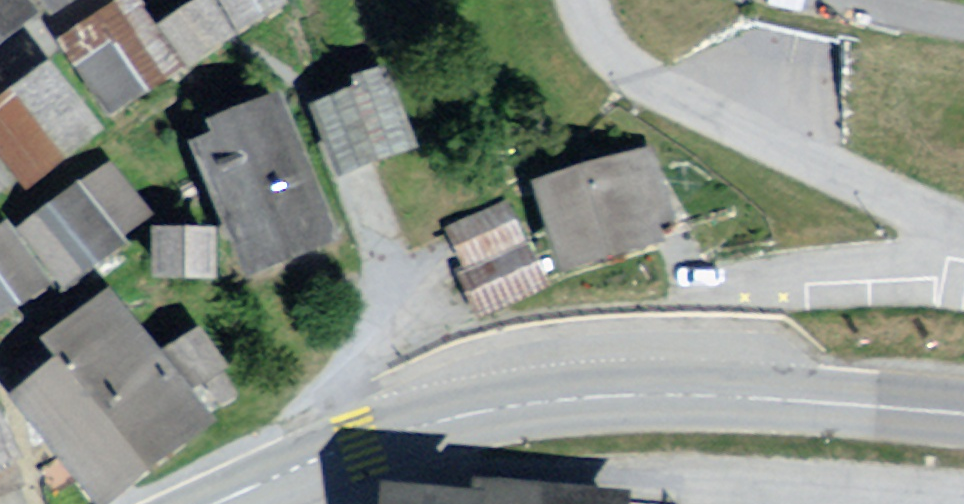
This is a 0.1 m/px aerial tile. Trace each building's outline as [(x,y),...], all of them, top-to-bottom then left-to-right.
[(40,18),(28,0),(0,0),(0,46),(40,18)] [(58,15),(84,0),(50,0),(58,15)] [(72,42),(121,115),(188,70),(141,0),(135,0),(72,42)] [(197,65),(237,36),(211,0),(204,0),(169,25),(197,65)] [(286,10),(282,0),(227,0),(242,31),(286,10)] [(33,189),(106,132),(52,63),(0,103),(0,147),(33,189)] [(321,106),(350,177),(415,151),(386,80),(321,106)] [(204,144),(251,261),(333,229),(281,101),(219,126),(223,136),(204,144)] [(551,187),(576,264),(656,238),(649,218),(668,212),(650,155),(551,187)] [(31,222),(74,279),(152,220),(108,163),(31,222)] [(454,222),(472,265),(528,242),(509,198),(454,222)] [(160,225),(157,270),(218,274),(221,229),(160,225)] [(44,284),(3,228),(0,230),(0,317),(44,284)] [(469,275),(484,314),(552,286),(536,248),(469,275)] [(28,404),(106,502),(203,424),(108,304),(45,354),(63,377),(28,404)] [(199,336),(175,352),(195,382),(219,367),(199,336)] [(22,459),(1,415),(0,415),(0,469),(22,459)]
